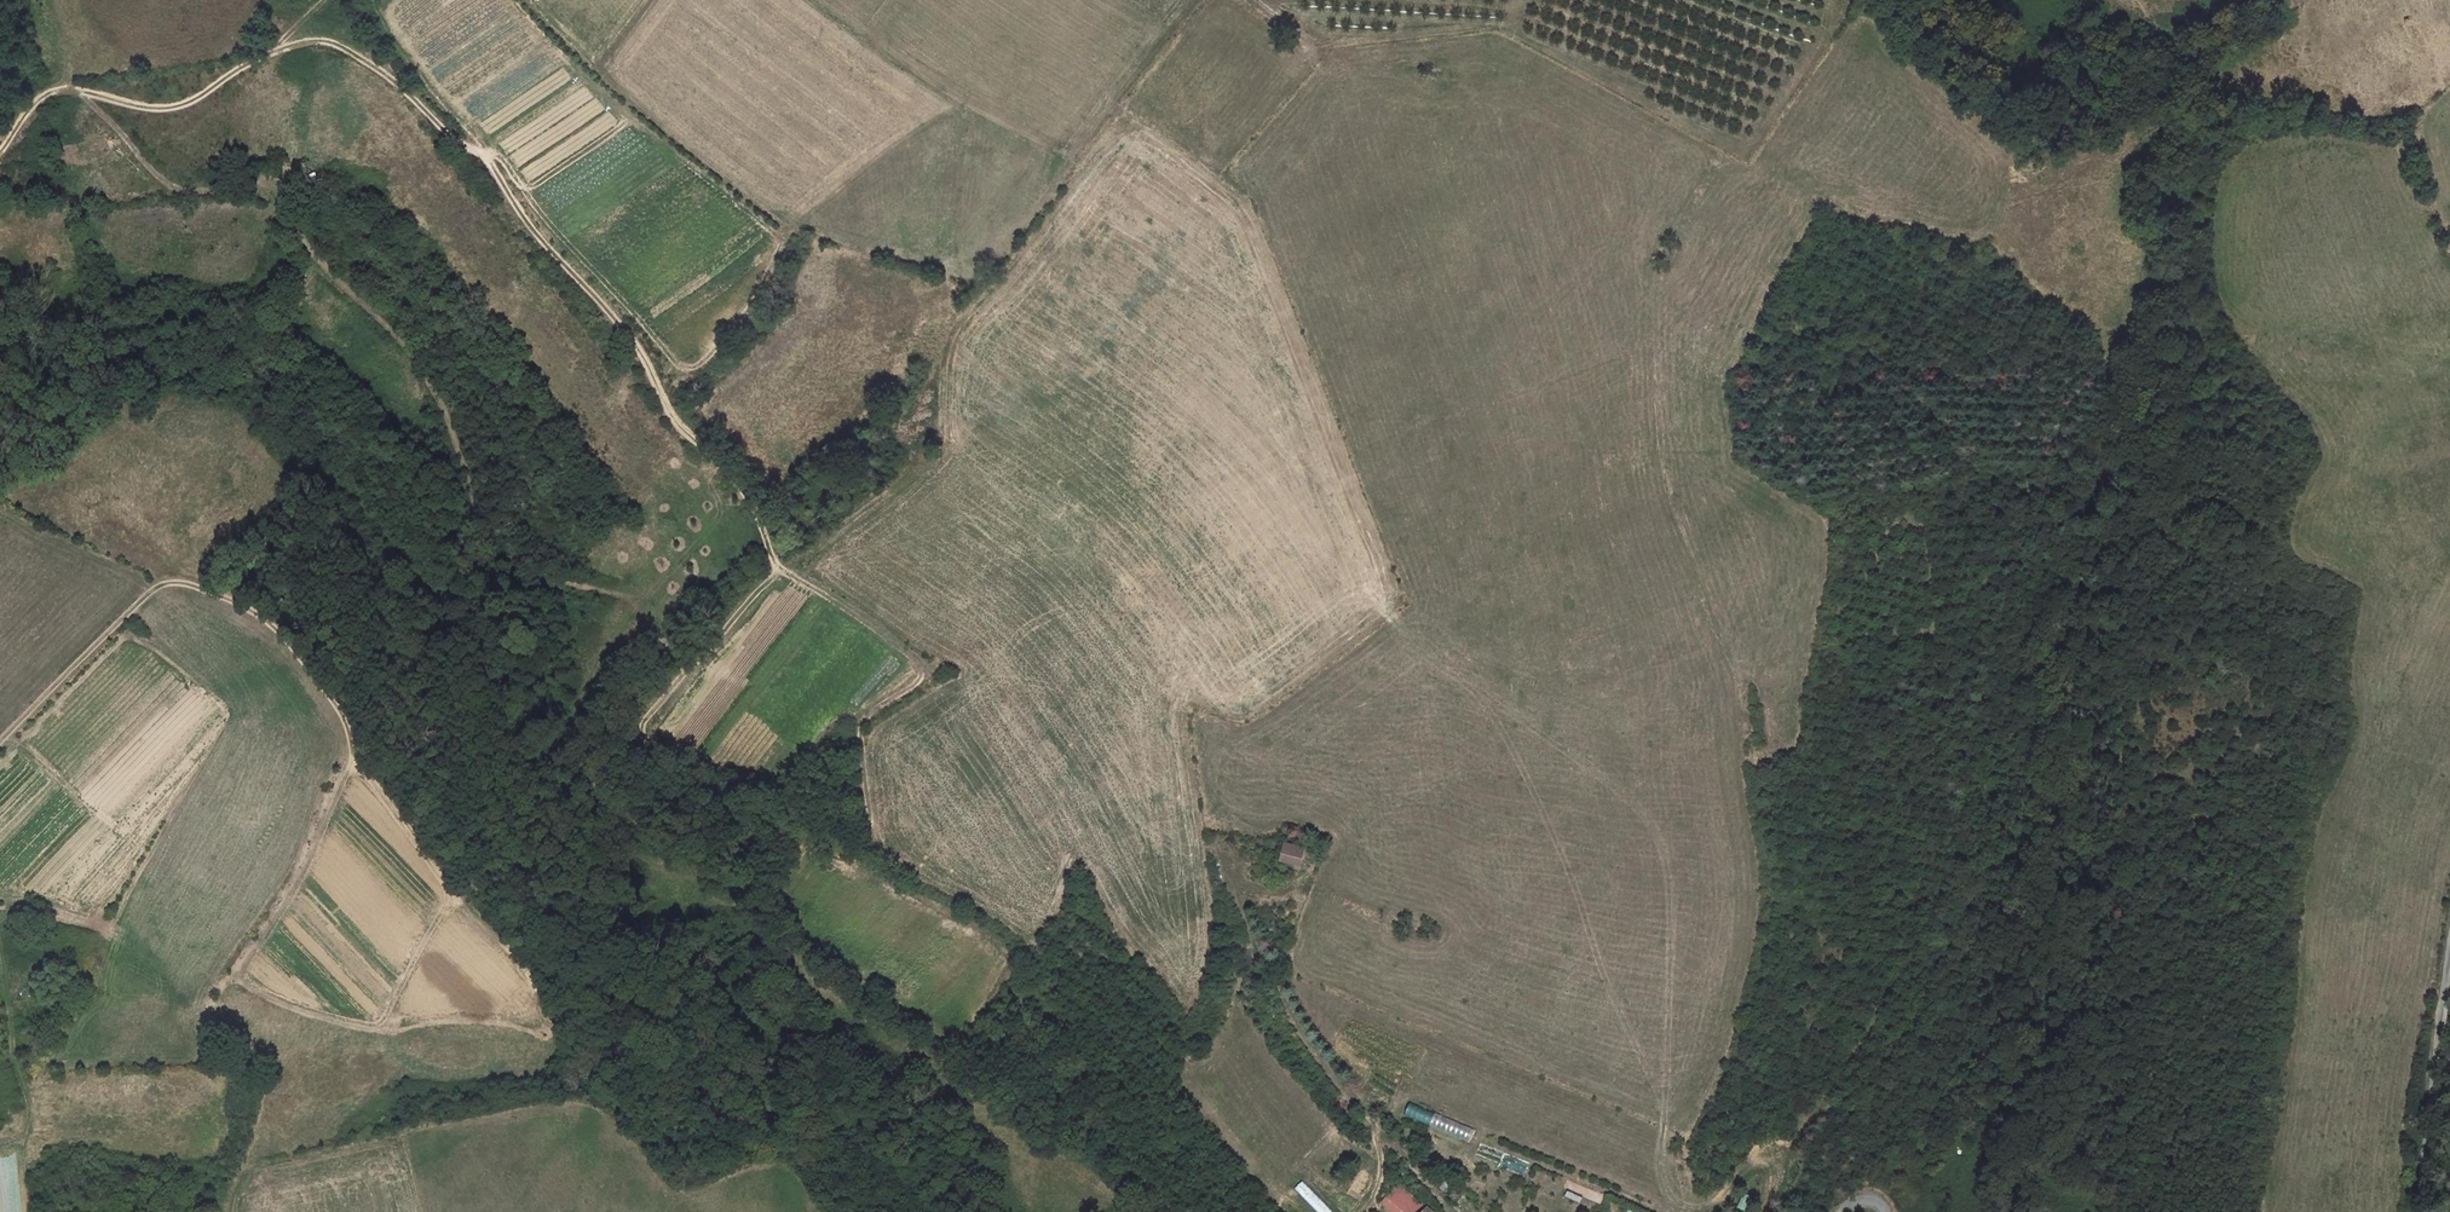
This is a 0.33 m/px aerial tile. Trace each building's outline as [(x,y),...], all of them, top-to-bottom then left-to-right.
[(862,850),(867,841),(856,834),(851,844),(862,850)] [(1319,860),(1323,842),(1302,837),(1295,871),(1309,875),(1312,859),(1319,860)] [(1468,1141),(1473,1129),(1414,1105),(1409,1117),(1468,1141)]
